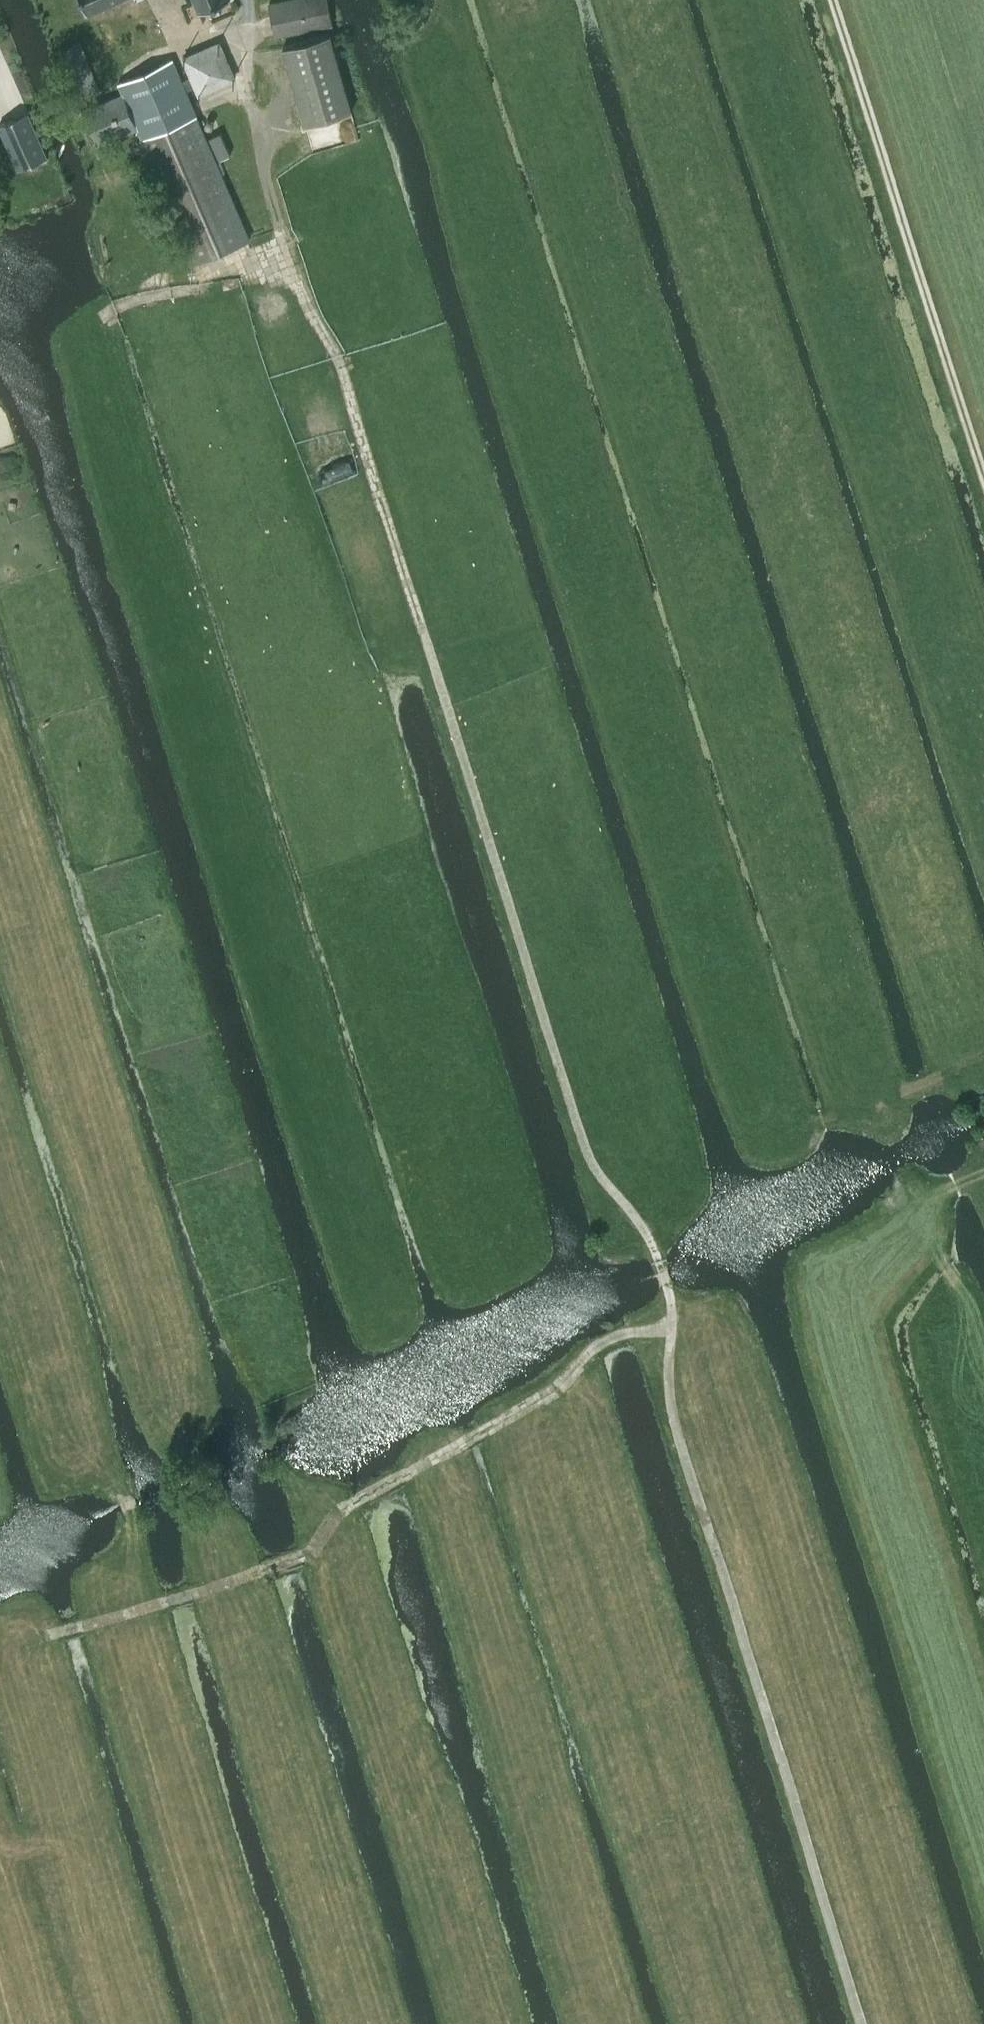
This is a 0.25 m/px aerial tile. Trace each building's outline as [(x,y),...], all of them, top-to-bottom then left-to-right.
[(88,13),(117,0),(82,0),(88,13)] [(199,10),(223,0),(194,0),(199,10)] [(269,3),(276,35),(333,24),(328,0),(282,0),(269,3)] [(283,46),(305,125),(351,112),(329,33),(283,46)] [(197,94),(201,93),(236,78),(219,39),(181,56),(197,94)] [(80,41),(59,49),(60,50),(78,97),(98,90),(80,43),(80,41)] [(123,92),(84,109),(100,145),(139,128),(143,139),(139,141),(192,264),(249,239),(173,60),(119,82),(123,92)] [(0,123),(0,130),(17,170),(48,156),(29,111),(0,123)] [(218,132),(209,136),(219,159),(228,155),(232,153),(222,131),(218,132)]
